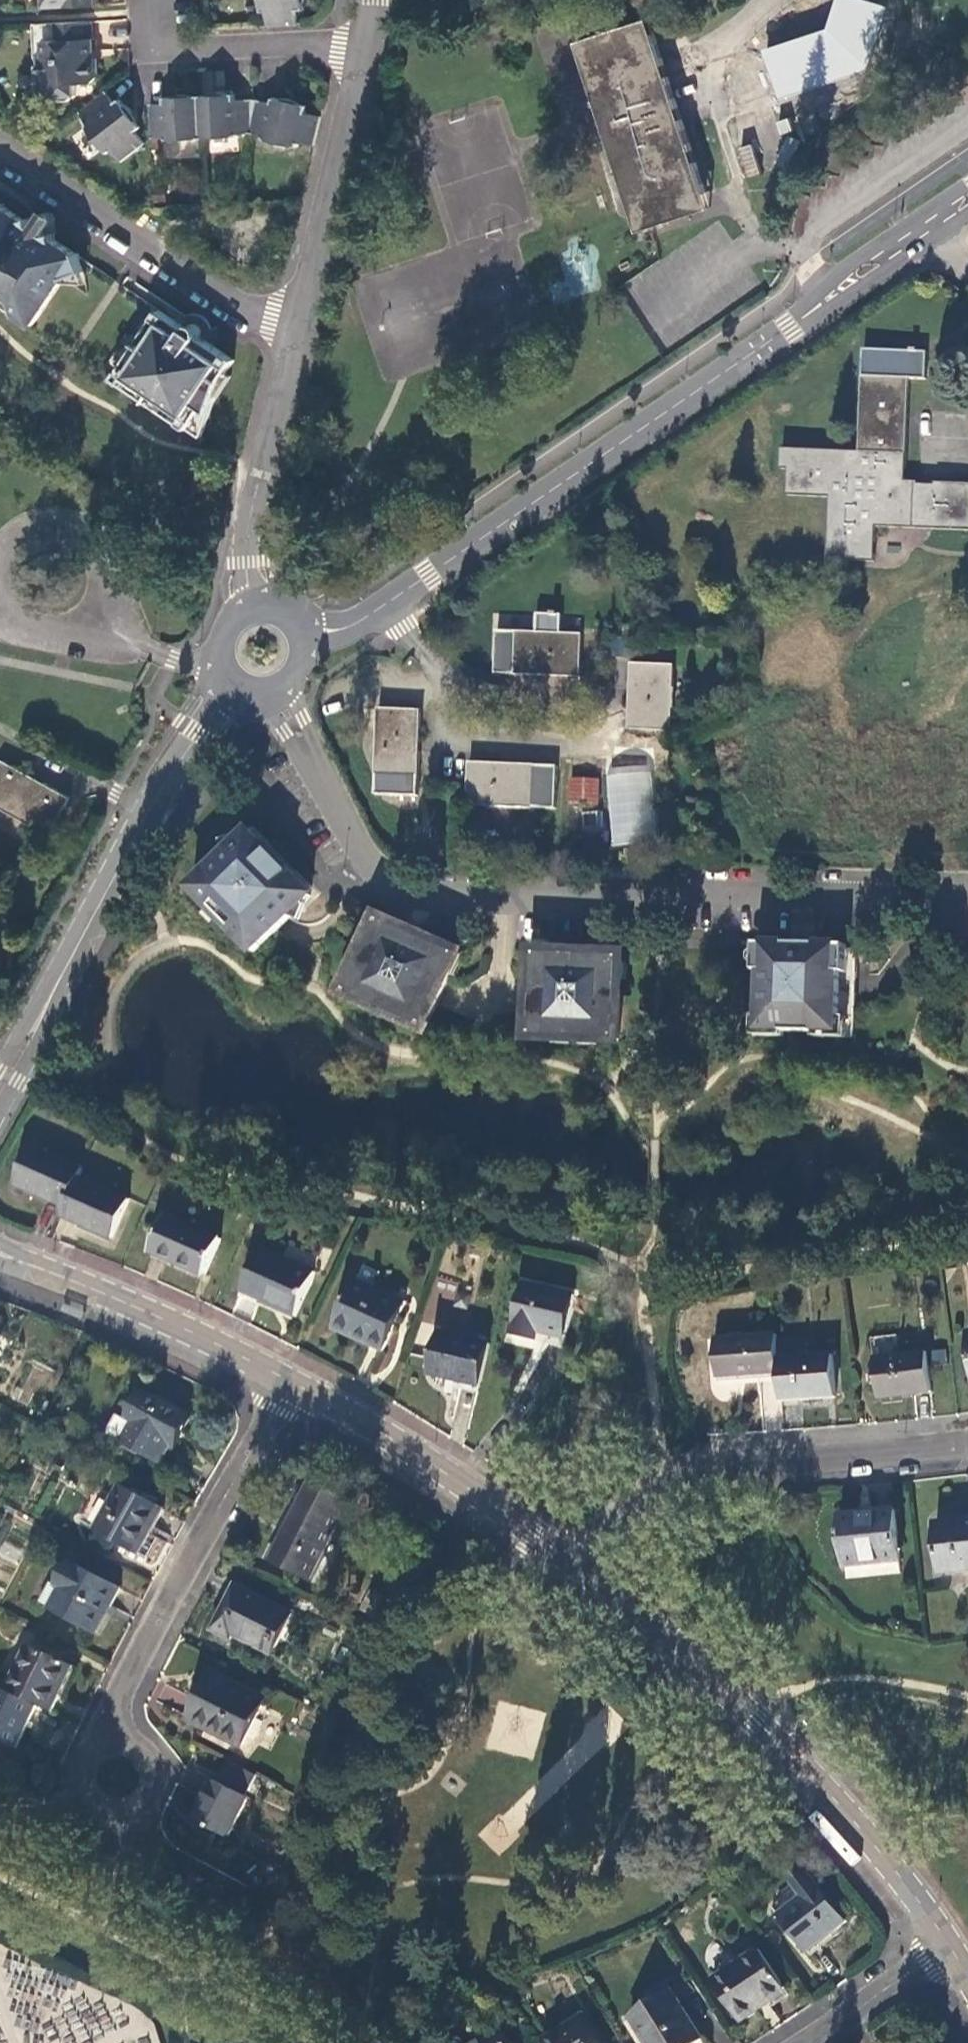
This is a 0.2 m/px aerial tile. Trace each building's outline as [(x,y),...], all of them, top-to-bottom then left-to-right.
[(43,9),(95,6),(94,0),(43,0),(43,9)] [(649,20),(579,43),(635,218),(640,232),(709,208),(649,20)] [(92,22),(34,25),(35,56),(40,56),(42,97),(49,97),(58,104),(70,103),(76,96),(76,86),(91,86),(98,78),(97,60),(91,60),(90,42),(93,42),(92,22)] [(841,26),(779,47),(793,87),(864,63),(851,23),(841,26)] [(107,91),(79,112),(88,123),(85,125),(107,152),(111,150),(120,162),(144,143),(135,132),(141,127),(120,99),(116,102),(107,91)] [(238,134),(254,133),(256,100),(237,101),(237,94),(220,95),(220,103),(203,103),(204,139),(238,137),(238,134)] [(184,97),(167,98),(167,104),(152,105),(154,138),(168,137),(169,141),(204,139),(203,103),(184,104),(184,97)] [(275,104),(256,100),(254,133),(267,137),(266,139),(300,148),(302,144),(316,148),(323,119),(310,116),(310,114),(294,110),(294,104),(278,100),(275,104)] [(744,178),(759,174),(751,143),(736,147),(744,178)] [(33,324),(63,277),(83,271),(76,255),(54,241),(53,233),(45,233),(40,230),(37,234),(31,231),(33,226),(30,222),(29,217),(24,219),(5,206),(4,204),(0,204),(0,302),(33,324)] [(158,310),(113,378),(188,428),(234,360),(199,337),(199,332),(197,328),(193,326),(188,326),(185,328),(158,310)] [(827,569),(848,570),(848,562),(875,563),(876,528),(967,531),(967,484),(936,483),(936,486),(918,485),(918,483),(908,482),(910,381),(926,382),(927,353),(865,351),(861,452),(783,449),(782,471),(788,471),(787,498),(829,499),(827,569)] [(536,633),(498,632),(497,676),(583,678),(584,635),(559,635),(559,617),(556,617),(556,614),(550,614),(550,612),(540,612),(540,616),(537,616),(536,633)] [(676,666),(632,665),(630,730),(673,732),(676,666)] [(424,711),(380,709),(376,796),(420,798),(424,711)] [(40,828),(51,834),(62,814),(71,798),(20,770),(3,761),(0,767),(0,806),(40,828)] [(558,766),(472,763),(470,807),(557,809),(558,766)] [(657,840),(648,763),(604,768),(612,845),(657,840)] [(598,777),(567,776),(566,804),(598,805),(598,777)] [(254,830),(194,891),(213,912),(209,916),(231,937),(237,936),(256,954),(312,900),(317,904),(323,896),(312,884),(310,887),(254,830)] [(460,957),(380,922),(348,997),(427,1031),(442,996),(460,957)] [(791,946),(757,944),(756,972),(762,972),(761,1029),(838,1032),(839,969),(846,969),(847,947),(812,946),(812,954),(791,953),(791,946)] [(878,952),(863,953),(864,965),(878,965),(878,952)] [(620,959),(535,957),(534,963),(529,963),(528,978),(534,978),(533,1000),(532,1040),(619,1042),(620,982),(625,982),(626,966),(620,966),(620,959)] [(84,1170),(32,1147),(15,1185),(67,1208),(80,1179),(84,1170)] [(67,1208),(63,1217),(113,1239),(129,1201),(80,1179),(67,1208)] [(167,1216),(151,1252),(204,1275),(219,1239),(167,1216)] [(261,1249),(242,1292),(261,1301),(263,1297),(296,1312),(314,1273),(261,1249)] [(405,1303),(355,1280),(332,1329),(383,1352),(405,1303)] [(575,1296),(523,1284),(511,1336),(536,1341),(538,1332),(566,1338),(575,1296)] [(489,1343),(438,1332),(429,1374),(480,1385),(489,1343)] [(779,1341),(778,1335),(751,1336),(752,1340),(746,1340),(746,1337),(716,1339),(718,1379),(781,1375),(779,1341)] [(808,1339),(779,1341),(781,1375),(783,1402),(836,1397),(834,1356),(809,1358),(808,1339)] [(927,1353),(876,1359),(879,1400),(932,1393),(927,1353)] [(189,1417),(142,1392),(127,1422),(118,1441),(159,1462),(168,1446),(173,1448),(189,1417)] [(307,1482),(291,1514),(334,1536),(350,1504),(307,1482)] [(121,1487),(97,1530),(141,1554),(165,1511),(121,1487)] [(873,1515),(841,1518),(846,1568),(901,1562),(896,1510),(873,1512),(873,1515)] [(291,1514),(269,1557),(312,1580),(334,1536),(291,1514)] [(938,1525),(943,1574),(967,1571),(967,1522),(938,1525)] [(49,1586),(40,1603),(94,1632),(108,1605),(112,1607),(121,1589),(70,1562),(55,1589),(49,1586)] [(237,1586),(215,1630),(232,1639),(234,1635),(271,1654),(292,1615),(237,1586)] [(367,1600),(358,1619),(367,1624),(377,1605),(367,1600)] [(29,1647),(7,1692),(38,1707),(50,1712),(72,1667),(29,1647)] [(211,1674),(189,1717),(241,1745),(264,1701),(211,1674)] [(0,1688),(0,1741),(17,1749),(38,1707),(7,1692),(0,1688)] [(212,1780),(191,1821),(226,1838),(246,1798),(244,1797),(255,1775),(227,1761),(216,1782),(212,1780)] [(807,1872),(791,1885),(801,1897),(777,1916),(807,1954),(847,1923),(807,1872)] [(5,1907),(1,1917),(15,1924),(20,1913),(5,1907)] [(759,1950),(713,1980),(740,2022),(759,2010),(758,2007),(785,1989),(759,1950)] [(629,2019),(643,2042),(694,2042),(701,2039),(672,1992),(629,2019)] [(542,2040),(544,2042),(598,2042),(582,2017),(542,2040)] [(478,2042),(508,2042),(500,2030),(478,2042)]
